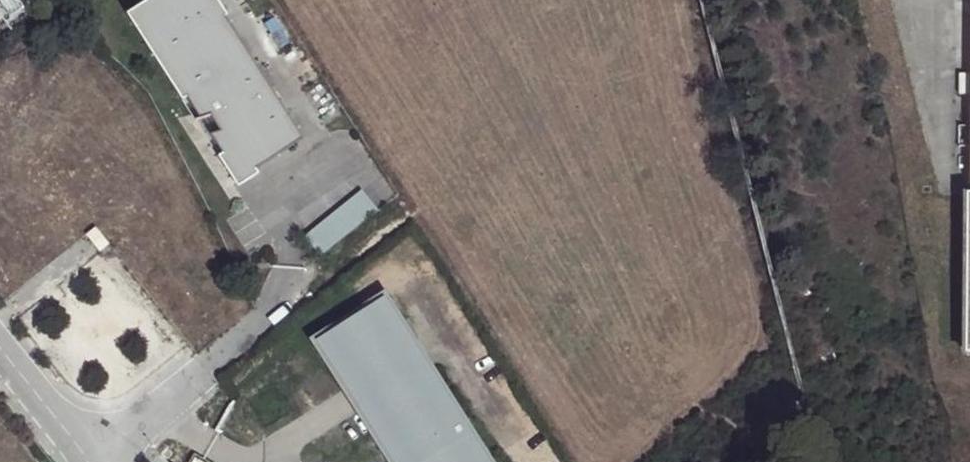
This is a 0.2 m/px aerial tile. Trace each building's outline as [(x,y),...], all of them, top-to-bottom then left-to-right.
[(134,10),(200,114),(213,113),(221,129),(210,130),(240,176),(303,134),(218,0),(151,0),(134,10)] [(969,354),(969,0),(960,0),(961,194),(957,195),(958,354),(969,354)] [(361,188),(297,241),(312,257),(322,264),(384,215),(361,188)] [(95,223),(86,231),(100,248),(109,241),(95,223)] [(316,338),(394,461),(489,461),(384,295),(316,338)]
